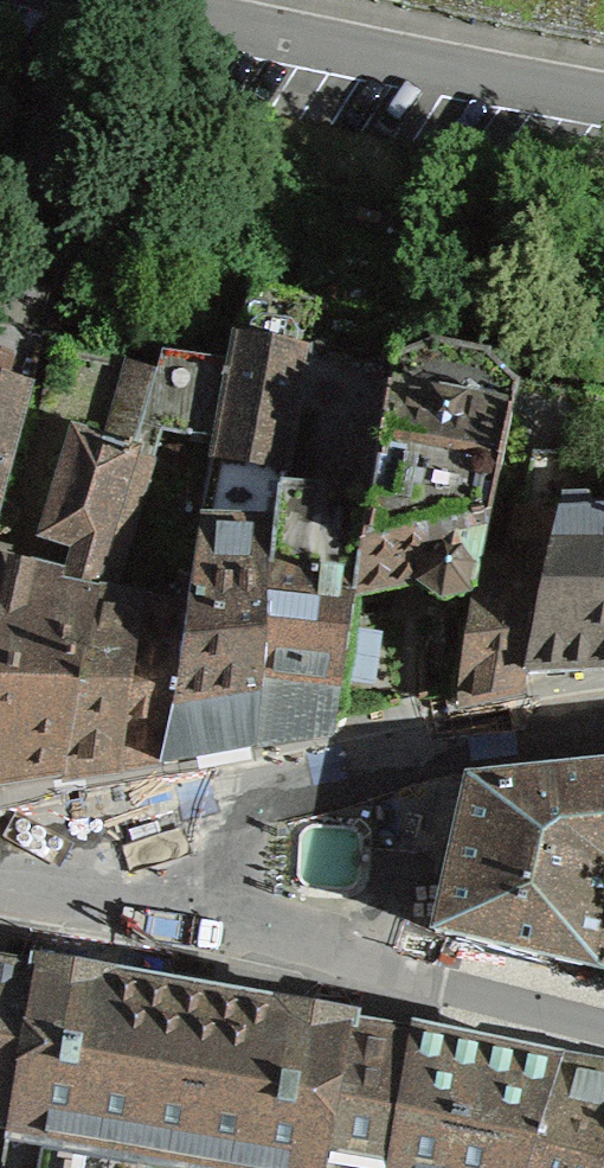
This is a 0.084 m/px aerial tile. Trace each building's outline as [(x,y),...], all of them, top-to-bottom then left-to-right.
[(33,349),(47,291),(0,281),(0,339),(33,349)] [(229,372),(213,448),(185,618),(180,617),(158,769),(157,771),(180,767),(249,754),(259,589),(277,502),(276,502),(300,362),(233,349),(229,372)] [(511,391),(484,365),(485,362),(425,349),(425,353),(391,365),(378,425),(378,426),(346,602),(349,602),(404,590),(414,587),(415,591),(437,608),(459,602),(469,582),(472,582),(474,571),(497,462),(511,391)] [(174,442),(213,448),(229,372),(157,362),(152,381),(145,413),(178,420),(174,442)] [(102,453),(71,443),(42,544),(100,562),(145,413),(152,381),(124,375),(102,453)] [(24,396),(0,388),(0,481),(24,396)] [(517,697),(520,682),(577,441),(574,440),(582,406),(512,390),(511,391),(497,462),(511,464),(505,498),(521,501),(507,571),(474,571),(472,582),(464,635),(467,635),(454,711),(470,707),(517,697)] [(277,502),(259,589),(249,754),(268,751),(328,741),(346,602),(378,426),(364,424),(350,421),(342,473),(346,508),(277,502)] [(598,446),(577,441),(520,682),(548,680),(603,677),(603,525),(581,526),(583,515),(582,513),(598,446)] [(89,608),(0,588),(0,793),(53,784),(89,608)] [(158,769),(180,617),(89,605),(89,608),(53,784),(79,781),(158,769)] [(464,789),(446,866),(432,930),(596,969),(603,933),(603,776),(464,789)] [(557,1069),(494,1056),(406,1038),(405,1044),(380,1039),(346,1033),(348,1027),(185,998),(30,971),(29,978),(4,1129),(0,1151),(0,1167),(526,1167),(557,1069)] [(4,1129),(29,978),(0,973),(0,1128),(4,1129)] [(603,1147),(603,1078),(572,1072),(557,1069),(526,1167),(598,1167),(603,1147)]
